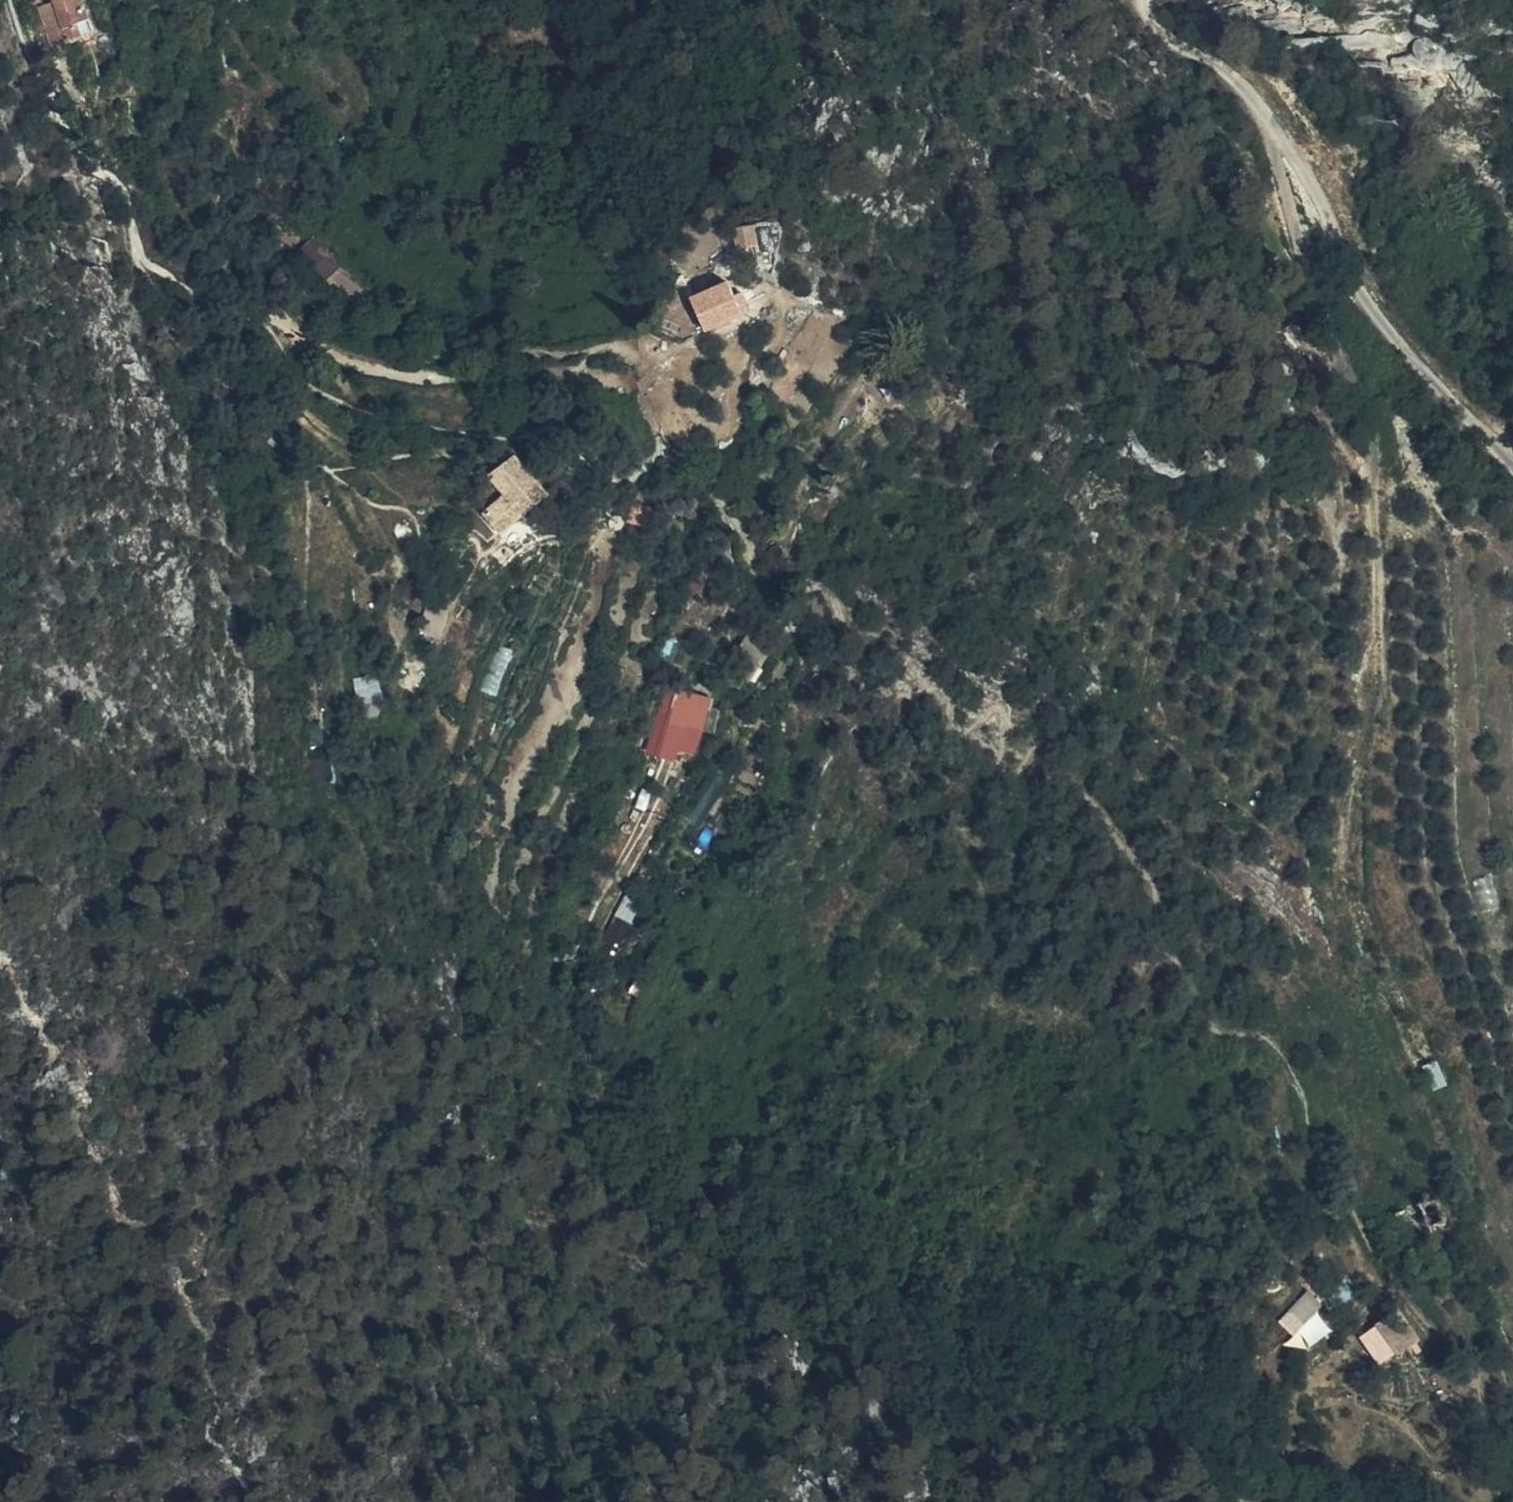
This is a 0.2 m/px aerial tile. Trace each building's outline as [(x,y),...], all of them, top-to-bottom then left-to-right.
[(28,3),(32,41),(73,35),(66,0),(37,0),(28,1),(28,3)] [(751,249),(742,218),(728,224),(735,252),(751,249)] [(316,234),(301,247),(325,277),(341,265),(316,234)] [(680,290),(684,300),(720,287),(717,276),(680,290)] [(684,300),(691,323),(727,309),(720,287),(684,300)] [(546,494),(508,455),(490,472),(527,513),(546,494)] [(358,697),(377,694),(374,674),(355,677),(358,697)] [(681,745),(688,722),(673,717),(666,738),(681,745)] [(1421,1205),(1428,1228),(1437,1224),(1433,1213),(1430,1203),(1421,1205)] [(1386,1319),(1397,1315),(1389,1298),(1369,1308),(1365,1310),(1372,1325),(1386,1319)] [(1403,1328),(1397,1315),(1386,1319),(1372,1325),(1379,1341),(1402,1329),(1403,1328)]
